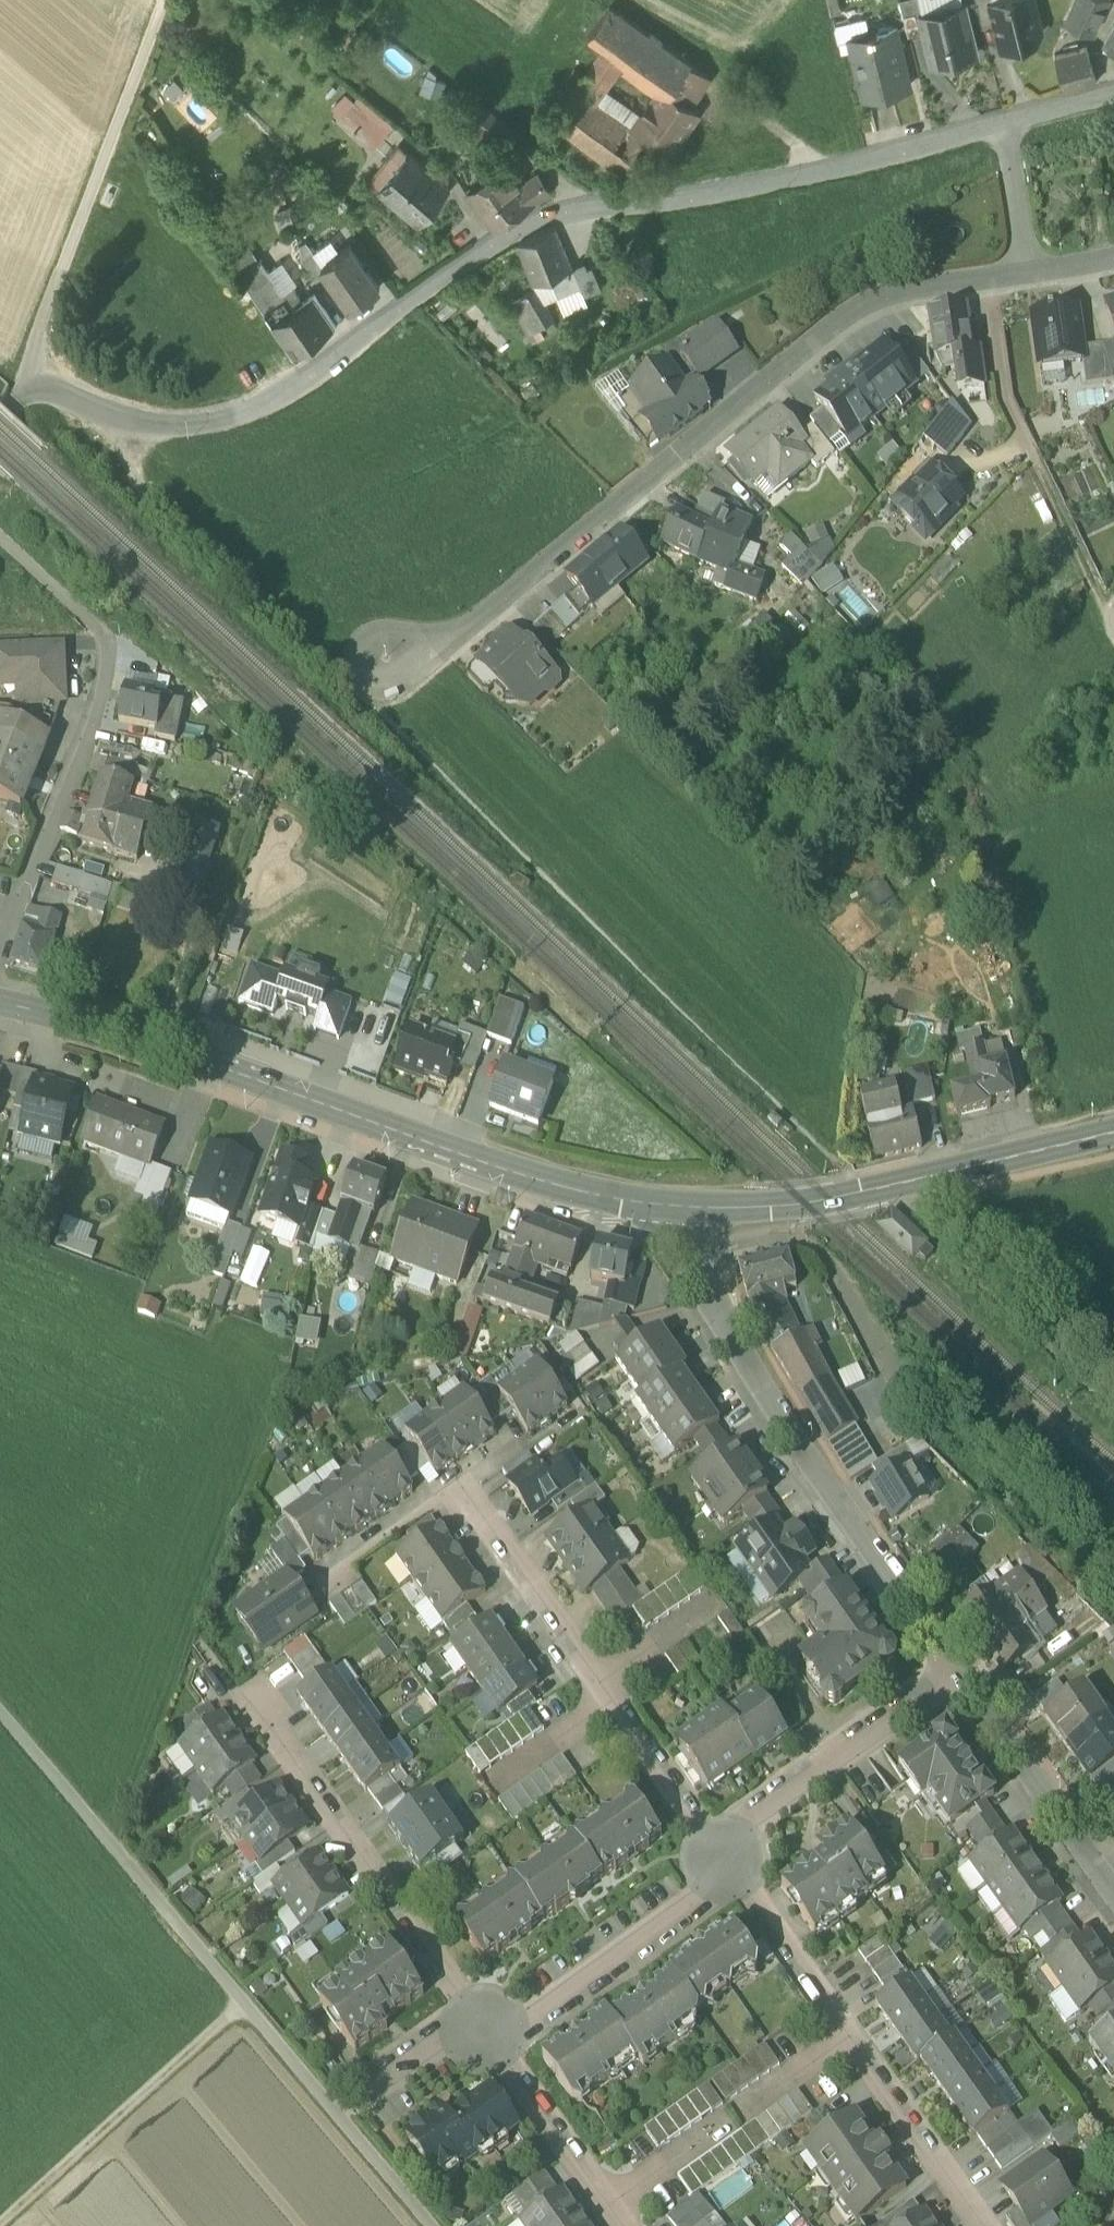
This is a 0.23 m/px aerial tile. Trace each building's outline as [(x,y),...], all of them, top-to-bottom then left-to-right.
[(910,36),(926,32),(923,17),(924,17),(920,0),(901,0),(910,36)] [(983,23),(995,20),(990,0),(977,0),(983,23)] [(1002,46),(1035,38),(1041,27),(1035,0),(990,0),(995,20),(1002,46)] [(1092,33),(1107,0),(1075,0),(1072,6),(1074,7),(1068,22),(1092,33)] [(589,34),(604,45),(626,60),(662,86),(670,92),(692,60),(635,20),(611,3),(589,34)] [(835,12),(842,34),(870,26),(863,3),(835,12)] [(926,32),(934,64),(977,53),(965,7),(924,17),(923,17),(926,32)] [(851,39),(865,97),(908,87),(893,28),(877,32),(876,31),(869,33),(870,34),(851,39)] [(1113,54),(1113,28),(1103,48),(1113,54)] [(613,77),(626,60),(604,45),(592,62),(613,77)] [(1054,56),(1063,92),(1096,84),(1087,47),(1054,56)] [(662,86),(633,126),(645,135),(644,137),(667,153),(698,110),(686,102),(708,72),(697,64),(692,60),(670,92),(662,86)] [(613,77),(592,62),(583,74),(604,89),(613,77)] [(585,92),(596,100),(604,89),(583,74),(574,86),(584,93),(585,92)] [(618,172),(644,137),(645,135),(633,126),(596,100),(585,92),(584,93),(558,128),(618,172)] [(343,117),(373,147),(393,124),(362,98),(343,117)] [(486,134),(504,148),(515,133),(482,108),(462,134),(477,146),(486,134)] [(390,155),(400,163),(408,152),(399,144),(390,155)] [(408,152),(400,163),(390,155),(367,182),(377,190),(419,225),(450,188),(408,152)] [(467,194),(494,229),(505,222),(533,202),(549,191),(538,175),(523,185),(513,168),(514,167),(508,155),(483,164),(488,172),(480,177),(484,184),(467,194)] [(518,245),(534,284),(552,277),(571,269),(555,230),(518,245)] [(327,273),(350,306),(379,286),(349,244),(321,264),(327,273)] [(241,266),(257,256),(252,247),(235,256),(241,266)] [(301,259),(316,280),(327,273),(321,264),(312,252),(301,259)] [(314,294),(293,308),(261,259),(241,273),(273,321),(293,351),(336,323),(314,294)] [(580,289),(582,295),(596,290),(584,263),(571,269),(580,289)] [(552,277),(560,297),(580,289),(571,269),(552,277)] [(521,296),(522,297),(537,321),(540,326),(541,326),(554,318),(535,287),(521,296)] [(527,327),(528,327),(537,321),(522,297),(513,303),(527,327)] [(1106,305),(1113,333),(1113,303),(1106,305)] [(932,311),(937,353),(972,348),(965,306),(932,311)] [(1040,368),(1042,368),(1041,362),(1062,359),(1081,357),(1082,362),(1083,362),(1085,362),(1083,348),(1078,308),(1032,315),(1040,368)] [(540,326),(537,321),(528,327),(535,339),(545,332),(541,326),(540,326)] [(682,351),(701,377),(736,352),(717,325),(682,351)] [(905,341),(892,352),(906,369),(919,359),(905,341)] [(1103,345),(1113,381),(1113,380),(1113,341),(1103,345)] [(874,417),(916,382),(906,369),(892,352),(884,342),(858,362),(855,358),(838,372),(841,376),(874,417)] [(1086,385),(1113,381),(1103,345),(1083,348),(1085,362),(1083,362),(1086,385)] [(979,347),(972,348),(937,353),(944,368),(956,367),(959,390),(984,386),(979,347)] [(630,384),(636,391),(671,367),(665,359),(630,384)] [(906,369),(916,382),(930,372),(919,359),(906,369)] [(1065,381),(1062,359),(1041,362),(1042,368),(1044,384),(1065,381)] [(640,415),(658,440),(666,433),(669,437),(703,413),(702,411),(707,407),(709,399),(702,398),(697,392),(698,385),(691,384),(689,381),(684,385),(671,367),(636,391),(638,395),(635,398),(630,391),(619,399),(618,400),(626,411),(622,415),(621,415),(629,424),(640,415)] [(593,378),(622,415),(626,411),(618,400),(619,399),(601,373),(593,378)] [(858,430),(874,417),(841,376),(815,397),(823,407),(844,433),(854,425),(858,430)] [(936,447),(947,457),(972,426),(953,402),(924,438),(936,447)] [(830,443),(844,433),(823,407),(809,418),(830,443)] [(734,459),(754,484),(766,474),(776,466),(787,479),(809,460),(810,459),(795,440),(799,437),(798,435),(779,412),(768,421),(766,419),(742,439),(748,447),(749,448),(740,455),(739,454),(734,459)] [(629,424),(647,448),(658,440),(640,415),(629,424)] [(809,460),(816,468),(835,452),(811,424),(798,435),(799,437),(795,440),(810,459),(809,460)] [(854,425),(844,433),(848,438),(858,430),(854,425)] [(936,447),(924,438),(913,451),(927,458),(936,447)] [(748,447),(742,439),(727,451),(734,459),(739,454),(740,455),(749,448),(748,447)] [(902,515),(914,527),(924,517),(934,526),(936,524),(941,524),(947,518),(947,513),(963,498),(928,463),(913,478),(917,482),(894,504),(904,514),(902,515)] [(776,466),(766,474),(776,487),(787,479),(776,466)] [(713,585),(756,600),(764,577),(735,567),(751,523),(720,510),(723,504),(703,495),(698,508),(719,517),(700,560),(719,567),(713,585)] [(697,509),(693,519),(712,527),(716,517),(697,509)] [(698,558),(712,527),(693,519),(674,511),(662,541),(698,558)] [(924,517),(914,527),(913,528),(925,540),(941,524),(936,524),(934,526),(924,517)] [(592,604),(593,606),(646,561),(621,531),(568,576),(580,590),(592,604)] [(780,547),(791,558),(812,577),(822,567),(791,536),(780,547)] [(803,587),(812,577),(791,558),(782,567),(803,587)] [(833,563),(811,580),(824,596),(846,579),(833,563)] [(534,628),(540,634),(550,645),(579,618),(578,617),(592,604),(580,590),(568,601),(565,598),(534,628)] [(504,698),(531,699),(531,692),(544,679),(544,680),(546,679),(548,679),(549,663),(530,644),(529,644),(521,644),(521,643),(519,643),(519,638),(511,629),(502,629),(489,641),(489,648),(467,669),(467,676),(482,692),(488,692),(494,686),(504,696),(504,698)] [(558,654),(550,645),(540,634),(530,644),(549,663),(558,654)] [(26,704),(63,702),(66,702),(63,648),(63,647),(0,651),(0,682),(10,681),(10,679),(21,678),(21,687),(25,687),(26,704)] [(130,675),(127,688),(157,694),(168,696),(172,680),(154,676),(153,680),(130,675)] [(120,721),(157,729),(159,729),(162,709),(154,707),(157,694),(127,688),(120,721)] [(168,696),(157,694),(154,707),(162,709),(159,729),(157,729),(156,736),(176,740),(183,703),(168,700),(168,696)] [(47,740),(63,702),(26,704),(21,716),(15,719),(0,713),(0,720),(47,740)] [(47,740),(0,720),(0,740),(41,756),(47,740)] [(23,808),(31,788),(29,787),(34,776),(36,777),(43,758),(41,756),(0,740),(0,799),(23,808)] [(94,771),(105,774),(109,761),(121,763),(123,749),(100,744),(98,754),(94,771)] [(133,751),(123,749),(121,763),(130,765),(133,751)] [(105,774),(105,776),(132,785),(138,767),(130,765),(121,763),(109,761),(105,774)] [(104,776),(90,819),(120,829),(127,803),(128,803),(132,785),(105,776),(104,776)] [(138,860),(149,827),(154,810),(128,803),(127,803),(120,829),(121,830),(114,852),(138,860)] [(189,821),(154,810),(149,827),(183,838),(189,821)] [(121,830),(120,829),(90,819),(83,842),(114,852),(121,830)] [(168,879),(199,890),(203,880),(220,832),(189,821),(183,838),(168,879)] [(90,861),(85,876),(102,882),(107,867),(90,861)] [(58,867),(52,884),(91,896),(109,902),(114,885),(102,882),(85,876),(58,867)] [(108,904),(117,907),(125,886),(114,885),(109,902),(108,904)] [(162,900),(125,886),(117,907),(154,920),(162,900)] [(105,915),(108,904),(109,902),(91,896),(87,909),(105,915)] [(31,907),(25,922),(40,927),(45,911),(31,907)] [(62,917),(45,911),(40,927),(25,922),(12,960),(44,971),(62,917)] [(244,934),(227,929),(221,950),(238,955),(244,934)] [(331,990),(318,985),(299,979),(286,974),(284,980),(252,968),(239,1005),(273,1017),(278,1005),(288,1008),(287,1012),(306,1019),(308,1015),(318,1019),(329,996),(331,990)] [(301,970),(299,979),(318,985),(321,977),(301,970)] [(397,976),(388,1001),(401,1006),(411,981),(397,976)] [(318,1019),(314,1031),(339,1041),(352,1004),(329,996),(318,1019)] [(524,1010),(500,1001),(487,1036),(487,1038),(511,1047),(524,1010)] [(434,1024),(429,1037),(428,1036),(427,1041),(409,1034),(396,1072),(413,1078),(414,1074),(446,1085),(453,1066),(454,1065),(449,1063),(455,1046),(454,1046),(459,1033),(434,1024)] [(487,1036),(461,1027),(459,1033),(454,1046),(455,1046),(449,1063),(454,1065),(453,1066),(474,1073),(487,1038),(487,1036)] [(411,1030),(409,1034),(427,1041),(428,1036),(411,1030)] [(957,1036),(961,1051),(965,1050),(964,1048),(984,1044),(981,1030),(957,1036)] [(965,1050),(973,1085),(973,1087),(983,1084),(988,1103),(990,1102),(1014,1097),(1006,1062),(989,1066),(984,1044),(964,1048),(965,1050)] [(529,1061),(525,1073),(553,1083),(558,1071),(529,1061)] [(18,1096),(24,1071),(3,1066),(1,1074),(2,1074),(0,1081),(0,1092),(18,1096)] [(505,1066),(490,1107),(508,1113),(525,1119),(538,1124),(553,1083),(525,1073),(505,1066)] [(901,1074),(909,1106),(936,1099),(928,1068),(901,1074)] [(38,1075),(24,1071),(18,1096),(15,1109),(27,1112),(35,1083),(36,1083),(38,1075)] [(22,1135),(56,1144),(65,1112),(68,1113),(73,1093),(36,1083),(35,1083),(27,1112),(22,1135)] [(991,1107),(990,1102),(988,1103),(983,1084),(973,1087),(973,1085),(951,1090),(957,1115),(991,1107)] [(861,1098),(876,1159),(922,1149),(913,1110),(901,1113),(896,1090),(861,1098)] [(85,1143),(149,1166),(163,1128),(99,1104),(85,1143)] [(525,1119),(508,1113),(507,1117),(523,1123),(525,1119)] [(192,1202),(230,1216),(251,1159),(213,1146),(192,1202)] [(299,1229),(300,1230),(308,1206),(317,1183),(299,1177),(305,1162),(283,1154),(261,1216),(278,1222),(287,1218),(300,1223),(298,1229),(299,1229)] [(139,1214),(154,1220),(172,1173),(156,1167),(145,1198),(139,1214)] [(342,1202),(343,1203),(364,1210),(375,1214),(387,1180),(355,1168),(342,1202)] [(355,1235),(364,1210),(343,1203),(334,1227),(355,1235)] [(413,1269),(440,1279),(451,1249),(461,1222),(413,1204),(393,1259),(414,1267),(413,1269)] [(294,1243),(314,1250),(318,1229),(325,1212),(308,1206),(300,1230),(299,1229),(294,1243)] [(917,1251),(927,1260),(934,1251),(890,1216),(881,1228),(915,1254),(917,1251)] [(527,1217),(515,1249),(547,1260),(554,1263),(570,1269),(571,1269),(582,1238),(527,1217)] [(62,1248),(95,1256),(99,1242),(92,1240),(96,1225),(70,1218),(62,1248)] [(287,1218),(278,1222),(298,1229),(300,1223),(287,1218)] [(217,1256),(230,1261),(242,1228),(228,1222),(217,1256)] [(477,1227),(461,1222),(451,1249),(467,1255),(477,1227)] [(329,1239),(351,1247),(355,1235),(334,1227),(329,1239)] [(591,1279),(609,1283),(625,1286),(628,1274),(630,1265),(633,1251),(599,1243),(591,1279)] [(342,1276),(372,1285),(374,1277),(380,1256),(351,1247),(342,1276)] [(440,1279),(456,1285),(467,1255),(451,1249),(440,1279)] [(507,1272),(505,1276),(512,1278),(511,1281),(530,1288),(538,1265),(545,1267),(547,1260),(515,1249),(507,1272)] [(748,1298),(772,1348),(802,1333),(796,1322),(794,1323),(782,1298),(787,1297),(785,1289),(797,1285),(787,1250),(739,1263),(748,1298)] [(210,1275),(224,1280),(228,1266),(230,1261),(217,1256),(210,1275)] [(567,1277),(570,1269),(554,1263),(551,1271),(567,1277)] [(633,1276),(628,1274),(625,1286),(609,1283),(605,1302),(627,1308),(634,1309),(640,1282),(632,1280),(633,1276)] [(494,1281),(502,1284),(505,1278),(496,1275),(494,1281)] [(470,1298),(485,1303),(493,1281),(478,1276),(470,1298)] [(505,1276),(505,1278),(502,1284),(528,1293),(530,1288),(511,1281),(512,1278),(505,1276)] [(494,1281),(493,1281),(485,1303),(550,1326),(558,1304),(528,1293),(502,1284),(494,1281)] [(144,1308),(157,1313),(162,1300),(149,1295),(144,1308)] [(577,1302),(576,1309),(569,1335),(599,1327),(604,1308),(603,1308),(585,1303),(577,1302)] [(627,1308),(605,1302),(604,1302),(603,1308),(604,1308),(619,1312),(617,1323),(624,1321),(627,1308)] [(569,1335),(576,1309),(563,1305),(554,1330),(569,1335)] [(475,1332),(478,1351),(491,1349),(488,1333),(481,1334),(477,1308),(462,1310),(466,1334),(475,1332)] [(604,1308),(599,1327),(613,1324),(617,1323),(619,1312),(604,1308)] [(320,1344),(325,1321),(302,1317),(297,1339),(320,1344)] [(613,1324),(623,1339),(635,1331),(627,1320),(624,1321),(617,1323),(613,1324)] [(812,1328),(802,1333),(772,1348),(828,1442),(856,1426),(858,1425),(830,1380),(815,1348),(821,1345),(812,1328)] [(615,1360),(629,1379),(674,1347),(661,1329),(642,1342),(621,1356),(615,1360)] [(642,1342),(635,1331),(623,1339),(614,1346),(621,1356),(642,1342)] [(629,1379),(640,1396),(641,1397),(681,1368),(682,1369),(687,1366),(674,1347),(629,1379)] [(538,1363),(518,1377),(548,1420),(557,1414),(558,1415),(567,1408),(567,1407),(569,1406),(538,1363)] [(858,1364),(838,1370),(843,1388),(864,1382),(858,1364)] [(510,1365),(490,1379),(499,1391),(518,1377),(510,1365)] [(636,1399),(649,1418),(694,1386),(682,1369),(681,1368),(641,1397),(640,1396),(636,1399)] [(540,1426),(548,1420),(518,1377),(499,1391),(498,1391),(513,1412),(528,1434),(530,1433),(531,1434),(541,1427),(540,1426)] [(479,1387),(502,1419),(513,1412),(498,1391),(499,1391),(490,1379),(479,1387)] [(649,1418),(661,1436),(707,1404),(694,1386),(649,1418)] [(465,1390),(445,1404),(475,1447),(484,1441),(485,1442),(494,1435),(493,1434),(495,1433),(491,1427),(476,1405),(465,1390)] [(491,1427),(502,1419),(487,1398),(476,1405),(491,1427)] [(445,1404),(425,1418),(456,1461),(457,1460),(458,1461),(468,1454),(467,1453),(475,1447),(445,1404)] [(720,1423),(707,1404),(661,1436),(675,1455),(694,1441),(716,1425),(720,1423)] [(447,1467),(456,1461),(425,1418),(405,1432),(412,1442),(430,1467),(435,1475),(437,1474),(438,1475),(448,1468),(447,1467)] [(702,1451),(723,1436),(716,1425),(694,1441),(702,1451)] [(837,1457),(851,1479),(872,1467),(878,1463),(856,1426),(828,1442),(837,1457)] [(732,1448),(723,1436),(702,1451),(710,1463),(732,1448)] [(412,1442),(402,1450),(419,1475),(430,1467),(412,1442)] [(715,1511),(724,1525),(744,1511),(765,1496),(767,1494),(758,1481),(761,1479),(737,1444),(732,1448),(710,1463),(691,1477),(703,1495),(708,1492),(712,1499),(708,1502),(710,1504),(714,1502),(719,1508),(715,1511)] [(872,1467),(880,1480),(908,1463),(914,1460),(906,1446),(878,1463),(872,1467)] [(384,1447),(364,1462),(394,1504),(402,1498),(403,1500),(413,1493),(412,1491),(414,1490),(409,1482),(391,1457),(384,1447)] [(409,1482),(419,1475),(402,1450),(391,1457),(409,1482)] [(503,1472),(510,1483),(535,1465),(528,1454),(503,1472)] [(919,1456),(914,1460),(908,1463),(928,1497),(940,1490),(919,1456)] [(364,1462),(344,1475),(374,1518),(375,1517),(376,1519),(386,1512),(385,1510),(394,1504),(364,1462)] [(928,1497),(908,1463),(880,1480),(872,1484),(894,1520),(929,1498),(928,1497)] [(509,1484),(531,1516),(551,1502),(575,1485),(574,1484),(560,1464),(545,1474),(544,1474),(542,1475),(535,1465),(510,1483),(509,1484)] [(344,1475),(324,1489),(355,1532),(356,1531),(357,1532),(367,1525),(366,1524),(374,1518),(344,1475)] [(558,1513),(571,1504),(589,1492),(580,1480),(574,1484),(575,1485),(551,1502),(558,1513)] [(596,1487),(589,1492),(571,1504),(580,1517),(591,1510),(592,1511),(606,1501),(596,1487)] [(324,1489),(305,1503),(335,1546),(336,1545),(337,1546),(347,1539),(346,1538),(355,1532),(324,1489)] [(703,1495),(708,1502),(712,1499),(708,1492),(703,1495)] [(744,1511),(752,1522),(774,1507),(765,1496),(744,1511)] [(710,1504),(715,1511),(719,1508),(714,1502),(710,1504)] [(326,1552),(335,1546),(305,1503),(285,1517),(287,1521),(310,1553),(315,1560),(317,1559),(317,1560),(327,1553),(326,1552)] [(782,1519),(774,1507),(752,1522),(760,1533),(775,1522),(776,1523),(782,1519)] [(548,1540),(568,1568),(611,1538),(592,1511),(591,1510),(580,1517),(548,1540)] [(407,1535),(414,1545),(439,1528),(432,1517),(407,1535)] [(276,1528),(286,1543),(299,1561),(310,1553),(287,1521),(276,1528)] [(738,1549),(756,1574),(804,1540),(795,1528),(785,1535),(776,1523),(775,1522),(760,1533),(738,1549)] [(397,1558),(412,1580),(455,1550),(448,1540),(449,1539),(442,1529),(441,1530),(439,1528),(414,1545),(397,1558)] [(930,1556),(952,1578),(979,1550),(958,1528),(930,1556)] [(620,1534),(612,1539),(628,1562),(636,1557),(639,1549),(628,1534),(620,1534)] [(629,1563),(628,1562),(612,1539),(611,1538),(568,1568),(586,1593),(591,1589),(618,1571),(629,1563)] [(812,1552),(804,1540),(756,1574),(773,1599),(798,1581),(811,1572),(810,1571),(802,1559),(812,1552)] [(306,1570),(299,1561),(286,1543),(272,1553),(287,1574),(292,1580),(306,1570)] [(456,1552),(455,1550),(412,1580),(427,1602),(470,1572),(463,1562),(464,1561),(457,1551),(456,1552)] [(806,1592),(815,1584),(834,1571),(826,1560),(811,1572),(798,1581),(806,1592)] [(633,1610),(648,1630),(711,1585),(697,1565),(633,1610)] [(591,1589),(607,1612),(626,1599),(634,1593),(618,1571),(591,1589)] [(848,1591),(834,1571),(815,1584),(829,1604),(848,1591)] [(477,1582),(470,1572),(427,1602),(443,1624),(468,1606),(486,1594),(484,1592),(486,1590),(479,1581),(477,1582)] [(240,1606),(270,1647),(316,1615),(292,1580),(287,1574),(240,1606)] [(963,1614),(1002,1670),(1058,1631),(1019,1575),(963,1614)] [(362,1582),(351,1590),(366,1611),(377,1603),(362,1582)] [(356,1618),(366,1611),(351,1590),(341,1597),(356,1618)] [(827,1703),(835,1704),(842,1700),(843,1694),(861,1681),(861,1678),(864,1679),(882,1666),(888,1667),(894,1663),(896,1654),(891,1648),(885,1647),(873,1629),(867,1633),(862,1625),(867,1621),(847,1593),(849,1592),(848,1591),(829,1604),(819,1611),(813,1610),(806,1615),(805,1623),(809,1630),(816,1631),(827,1647),(822,1651),(820,1649),(803,1661),(823,1690),(822,1696),(827,1703)] [(345,1626),(356,1618),(341,1597),(330,1605),(345,1626)] [(633,1610),(626,1599),(607,1612),(615,1623),(633,1610)] [(443,1624),(450,1635),(454,1632),(475,1617),(468,1606),(443,1624)] [(718,1619),(733,1640),(744,1633),(729,1611),(718,1619)] [(454,1632),(461,1643),(483,1627),(475,1617),(454,1632)] [(452,1649),(468,1671),(507,1643),(502,1636),(506,1634),(503,1630),(502,1630),(499,1625),(495,1627),(491,1621),(483,1627),(461,1643),(452,1649)] [(284,1653),(292,1664),(313,1649),(306,1638),(284,1653)] [(665,1656),(680,1677),(702,1663),(686,1641),(665,1656)] [(468,1671),(483,1693),(522,1665),(507,1643),(468,1671)] [(292,1664),(299,1675),(321,1660),(313,1649),(292,1664)] [(328,1670),(321,1660),(299,1675),(307,1685),(328,1670)] [(527,1672),(522,1665),(483,1693),(499,1715),(508,1709),(529,1694),(538,1687),(534,1682),(537,1679),(533,1674),(534,1674),(531,1670),(527,1672)] [(298,1696),(312,1715),(346,1691),(332,1672),(298,1696)] [(1034,1698),(1045,1713),(1067,1698),(1056,1682),(1034,1698)] [(1045,1713),(1068,1745),(1104,1720),(1081,1688),(1067,1698),(1045,1713)] [(312,1715),(326,1734),(359,1711),(346,1691),(312,1715)] [(508,1709),(515,1719),(529,1709),(536,1704),(529,1694),(508,1709)] [(759,1697),(742,1709),(772,1751),(789,1740),(759,1697)] [(781,1707),(796,1728),(806,1720),(792,1700),(781,1707)] [(183,1725),(193,1739),(218,1721),(208,1707),(183,1725)] [(771,1714),(786,1735),(796,1728),(782,1708),(781,1707),(771,1714)] [(545,1731),(529,1709),(515,1719),(508,1724),(523,1745),(544,1731),(545,1731)] [(756,1763),(772,1751),(742,1709),(726,1720),(752,1757),(756,1763)] [(326,1734),(339,1754),(373,1730),(359,1711),(326,1734)] [(1113,1725),(1113,1713),(1104,1720),(1109,1728),(1113,1725)] [(709,1787),(752,1757),(726,1720),(723,1715),(680,1745),(709,1787)] [(180,1748),(196,1771),(239,1741),(223,1717),(218,1721),(193,1739),(180,1748)] [(1113,1761),(1113,1735),(1109,1728),(1104,1720),(1068,1745),(1090,1778),(1111,1763),(1113,1761)] [(502,1760),(523,1745),(508,1724),(487,1739),(502,1760)] [(940,1810),(950,1824),(980,1803),(982,1805),(994,1796),(984,1782),(982,1784),(972,1769),(974,1768),(967,1758),(965,1759),(955,1745),(957,1743),(947,1729),(934,1738),(936,1740),(906,1761),(916,1775),(915,1776),(928,1794),(939,1810),(940,1810)] [(339,1754),(353,1773),(386,1749),(373,1730),(339,1754)] [(491,1767),(502,1760),(487,1739),(476,1747),(491,1767)] [(256,1764),(239,1741),(196,1771),(213,1794),(225,1785),(250,1767),(256,1764)] [(491,1767),(476,1747),(466,1754),(481,1776),(491,1768),(491,1767)] [(400,1768),(386,1749),(353,1773),(367,1792),(368,1791),(400,1768)] [(499,1801),(513,1822),(546,1799),(577,1777),(562,1757),(499,1801)] [(916,1775),(906,1761),(899,1766),(922,1798),(928,1794),(915,1776),(916,1775)] [(1113,1810),(1113,1809),(1113,1768),(1111,1763),(1090,1778),(1113,1810)] [(225,1785),(235,1799),(250,1789),(260,1782),(250,1767),(225,1785)] [(368,1791),(376,1802),(397,1787),(408,1779),(400,1768),(368,1791)] [(232,1818),(247,1839),(292,1807),(277,1786),(257,1800),(232,1818)] [(376,1802),(383,1812),(405,1797),(397,1787),(376,1802)] [(257,1800),(250,1789),(235,1799),(217,1812),(225,1823),(232,1818),(257,1800)] [(464,1840),(432,1794),(412,1808),(391,1823),(389,1824),(422,1870),(423,1869),(455,1847),(464,1840)] [(383,1812),(391,1823),(412,1808),(405,1797),(383,1812)] [(577,1835),(576,1842),(602,1879),(615,1871),(616,1873),(629,1863),(628,1861),(635,1857),(636,1858),(650,1849),(648,1847),(662,1837),(637,1801),(628,1800),(627,1808),(612,1819),(603,1817),(601,1826),(586,1837),(577,1835)] [(307,1829),(292,1807),(247,1839),(262,1861),(288,1842),(307,1829)] [(968,1829),(976,1842),(1000,1826),(991,1813),(968,1829)] [(782,1886),(815,1933),(868,1896),(864,1891),(885,1876),(850,1826),(818,1848),(824,1857),(782,1886)] [(1007,1837),(1000,1826),(976,1842),(984,1853),(1007,1837)] [(970,1863),(986,1886),(1029,1856),(1013,1833),(1007,1837),(984,1853),(970,1863)] [(519,1877),(518,1884),(544,1921),(556,1912),(557,1914),(570,1905),(576,1906),(577,1900),(591,1890),(590,1889),(602,1879),(576,1842),(569,1841),(568,1850),(552,1860),(544,1859),(543,1867),(527,1878),(519,1877)] [(264,1876),(277,1866),(296,1853),(288,1842),(262,1861),(256,1865),(264,1876)] [(455,1847),(423,1869),(431,1880),(463,1857),(455,1847)] [(274,1884),(289,1906),(333,1874),(318,1853),(285,1876),(274,1884)] [(986,1886),(1003,1910),(1045,1879),(1029,1856),(986,1886)] [(285,1876),(277,1866),(264,1876),(253,1883),(260,1894),(274,1884),(285,1876)] [(349,1896),(333,1874),(289,1906),(304,1927),(321,1915),(349,1896)] [(1062,1903),(1045,1879),(1003,1910),(1019,1932),(1024,1929),(1057,1906),(1062,1903)] [(531,1930),(544,1921),(518,1884),(511,1883),(509,1891),(493,1902),(485,1901),(484,1909),(468,1920),(460,1918),(459,1927),(484,1963),(497,1954),(498,1955),(511,1946),(510,1944),(517,1939),(518,1941),(532,1932),(531,1930)] [(1033,1941),(1044,1934),(1065,1919),(1057,1906),(1024,1929),(1033,1941)] [(304,1927),(311,1937),(329,1925),(321,1915),(304,1927)] [(1044,1934),(1052,1945),(1073,1930),(1065,1919),(1044,1934)] [(685,1960),(671,1970),(699,2010),(703,2007),(705,2007),(707,1999),(722,1988),(731,1989),(732,1981),(748,1969),(757,1971),(758,1961),(734,1925),(719,1936),(718,1934),(709,1940),(711,1942),(694,1955),(692,1952),(683,1958),(685,1960)] [(289,1938),(297,1948),(311,1937),(304,1927),(289,1938)] [(1082,1942),(1073,1930),(1052,1945),(1041,1952),(1050,1965),(1082,1942)] [(1063,1989),(1064,1990),(1106,1960),(1090,1936),(1082,1942),(1050,1965),(1047,1966),(1063,1989)] [(859,1952),(866,1963),(887,1948),(880,1937),(859,1952)] [(320,2001),(356,2051),(388,2028),(381,2018),(388,2012),(392,2017),(424,1995),(389,1945),(337,1981),(341,1987),(320,2001)] [(866,1963),(874,1974),(895,1959),(887,1948),(866,1963)] [(874,1974),(881,1984),(903,1969),(895,1959),(874,1974)] [(1106,1960),(1064,1990),(1080,2013),(1091,2006),(1113,1989),(1113,1971),(1106,1960)] [(881,1984),(889,1995),(910,1980),(903,1969),(881,1984)] [(699,2010),(671,1970),(670,1970),(673,1974),(656,1986),(658,1989),(648,1996),(643,1997),(640,2002),(630,2009),(628,2005),(611,2017),(607,2012),(589,2025),(592,2028),(582,2035),(576,2036),(574,2041),(564,2048),(561,2044),(543,2057),(573,2100),(583,2101),(578,2094),(587,2087),(591,2093),(611,2078),(607,2073),(631,2056),(636,2064),(640,2061),(644,2066),(649,2063),(644,2056),(654,2048),(658,2054),(678,2040),(674,2034),(684,2027),(689,2034),(692,2032),(687,2025),(697,2018),(699,2010)] [(924,1970),(910,1980),(924,2000),(938,1990),(924,1970)] [(876,2004),(890,2024),(924,2000),(910,1980),(889,1995),(876,2004)] [(1066,2023),(1080,2013),(1064,1990),(1063,1989),(1049,1999),(1066,2023)] [(1105,2014),(1113,2008),(1113,1989),(1091,2006),(1099,2018),(1105,2014)] [(890,2024),(904,2043),(937,2019),(924,2000),(890,2024)] [(1105,2014),(1112,2025),(1113,2024),(1113,2008),(1105,2014)] [(917,2062),(921,2059),(951,2038),(937,2019),(904,2043),(917,2062)] [(1112,2025),(1089,2041),(1099,2056),(1102,2054),(1109,2063),(1103,2068),(1104,2071),(1111,2066),(1113,2070),(1113,2024),(1112,2025)] [(921,2059),(934,2079),(968,2055),(954,2036),(951,2038),(921,2059)] [(765,2045),(754,2052),(769,2073),(780,2065),(765,2045)] [(758,2080),(769,2073),(754,2052),(744,2060),(758,2080)] [(934,2079),(948,2098),(981,2074),(968,2055),(934,2079)] [(748,2088),(758,2080),(744,2060),(733,2067),(748,2088)] [(737,2095),(748,2088),(733,2067),(723,2075),(737,2095)] [(948,2098),(961,2117),(995,2093),(981,2074),(948,2098)] [(727,2103),(737,2095),(723,2075),(712,2082),(727,2103)] [(708,2085),(698,2092),(712,2113),(723,2105),(708,2085)] [(407,2137),(437,2180),(463,2161),(466,2166),(519,2129),(492,2090),(449,2121),(442,2110),(431,2118),(432,2119),(407,2137)] [(798,2090),(787,2098),(802,2119),(813,2112),(798,2090)] [(702,2120),(712,2113),(698,2092),(687,2100),(702,2120)] [(1009,2113),(995,2093),(961,2117),(975,2137),(977,2135),(1009,2113)] [(777,2106),(792,2127),(802,2119),(787,2098),(777,2106)] [(691,2128),(702,2120),(687,2100),(677,2107),(691,2128)] [(792,2127),(777,2106),(767,2114),(781,2134),(792,2127)] [(680,2135),(691,2128),(677,2107),(666,2115),(680,2135)] [(977,2135),(987,2150),(1019,2127),(1009,2113),(977,2135)] [(767,2114),(756,2121),(771,2142),(781,2134),(767,2114)] [(670,2143),(680,2135),(666,2115),(655,2122),(670,2143)] [(806,2150),(857,2222),(906,2187),(886,2158),(891,2155),(881,2141),(876,2144),(856,2115),(806,2150)] [(756,2121),(742,2132),(756,2152),(771,2142),(756,2121)] [(1051,2137),(1059,2150),(1083,2133),(1074,2121),(1051,2137)] [(659,2150),(670,2143),(655,2122),(645,2130),(659,2150)] [(987,2150),(994,2160),(1027,2138),(1019,2127),(987,2150)] [(742,2132),(731,2139),(746,2160),(756,2152),(742,2132)] [(1034,2149),(1027,2138),(994,2160),(1002,2171),(1034,2149)] [(731,2139),(721,2147),(735,2167),(746,2160),(731,2139)] [(721,2147),(710,2154),(724,2175),(735,2167),(721,2147)] [(710,2154),(699,2162),(714,2182),(724,2175),(710,2154)] [(1019,2210),(1030,2225),(1031,2225),(1072,2197),(1044,2158),(1002,2187),(1019,2210)] [(699,2162),(689,2169),(703,2190),(714,2182),(699,2162)] [(698,2193),(703,2190),(689,2169),(678,2176),(693,2197),(698,2193)] [(524,2209),(530,2216),(558,2196),(543,2175),(514,2195),(524,2209)] [(523,2225),(565,2225),(580,2216),(563,2192),(558,2196),(530,2216),(522,2222),(521,2223),(523,2225)] [(674,2225),(680,2225),(706,2204),(698,2194),(668,2219),(674,2225)] [(883,2225),(906,2225),(923,2214),(914,2201),(882,2224),(883,2225)] [(706,2204),(680,2225),(700,2225),(705,2222),(715,2214),(706,2204)] [(1103,2225),(1113,2225),(1113,2205),(1103,2225)] [(517,2214),(522,2222),(530,2216),(524,2209),(517,2214)] [(1011,2225),(1032,2225),(1031,2225),(1030,2225),(1019,2210),(1006,2219),(1011,2225)] [(925,2212),(923,2214),(906,2225),(934,2225),(925,2212)] [(580,2216),(565,2225),(587,2225),(580,2216)]
